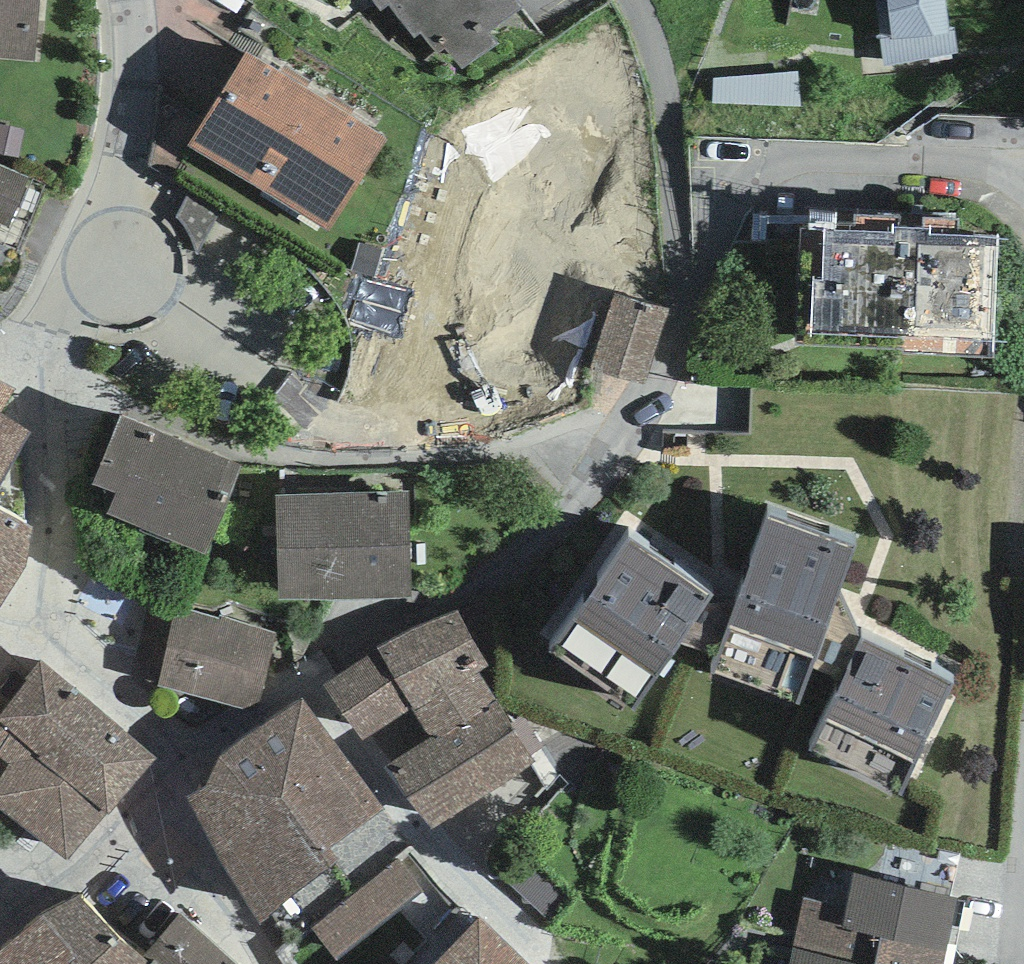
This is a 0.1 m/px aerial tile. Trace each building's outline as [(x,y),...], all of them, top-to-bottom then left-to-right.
[(36,61),(41,0),(0,0),(0,58),(36,61)] [(462,69),(495,44),(487,33),(521,7),(516,0),(377,0),(382,6),(389,1),(416,34),(420,31),(438,53),(445,48),(462,69)] [(884,67),(957,53),(955,27),(949,27),(945,0),(875,0),(884,67)] [(189,146),(263,192),(321,97),(307,89),(280,73),(245,52),(189,146)] [(280,73),(307,89),(311,82),(284,66),(280,73)] [(325,100),(350,115),(354,109),(329,94),(325,100)] [(325,100),(321,97),(263,192),(330,234),(389,139),(350,115),(325,100)] [(25,129),(0,124),(0,153),(19,157),(25,129)] [(29,178),(0,166),(0,224),(8,228),(29,178)] [(800,230),(797,346),(903,349),(903,354),(992,357),(998,237),(958,233),(956,221),(924,220),(924,229),(899,229),(899,217),(854,216),(854,226),(824,225),(824,231),(800,230)] [(468,355),(467,223),(382,223),(383,356),(468,355)] [(668,310),(615,293),(591,369),(645,385),(668,310)] [(30,434),(0,414),(16,390),(0,382),(0,487),(30,434)] [(241,466),(121,415),(93,484),(117,493),(108,515),(206,554),(241,466)] [(410,597),(408,492),(277,494),(280,600),(410,597)] [(28,568),(32,527),(0,511),(0,609),(28,568)] [(816,658),(856,547),(767,515),(730,625),(711,673),(798,707),(816,658)] [(636,712),(715,597),(631,538),(554,652),(636,712)] [(219,619),(177,607),(158,686),(243,709),(260,700),(276,633),(220,616),(219,619)] [(488,664),(458,608),(374,650),(323,685),(362,738),(410,708),(430,741),(497,702),(478,672),(488,664)] [(807,753),(903,797),(920,761),(954,685),(862,639),(823,718),(807,753)] [(157,759),(41,660),(24,680),(28,683),(0,719),(0,759),(9,765),(0,779),(0,810),(68,859),(107,812),(109,814),(157,759)] [(206,786),(186,797),(260,924),(385,809),(302,697),(220,757),(206,786)] [(385,767),(432,829),(535,763),(497,702),(430,741),(385,767)] [(338,961),(423,890),(399,860),(313,931),(338,961)] [(805,898),(791,963),(943,963),(957,898),(853,874),(845,910),(805,898)] [(78,896),(0,954),(0,963),(147,963),(142,959),(78,896)] [(180,914),(142,959),(147,963),(236,963),(180,914)] [(478,920),(433,963),(525,963),(478,920)]
